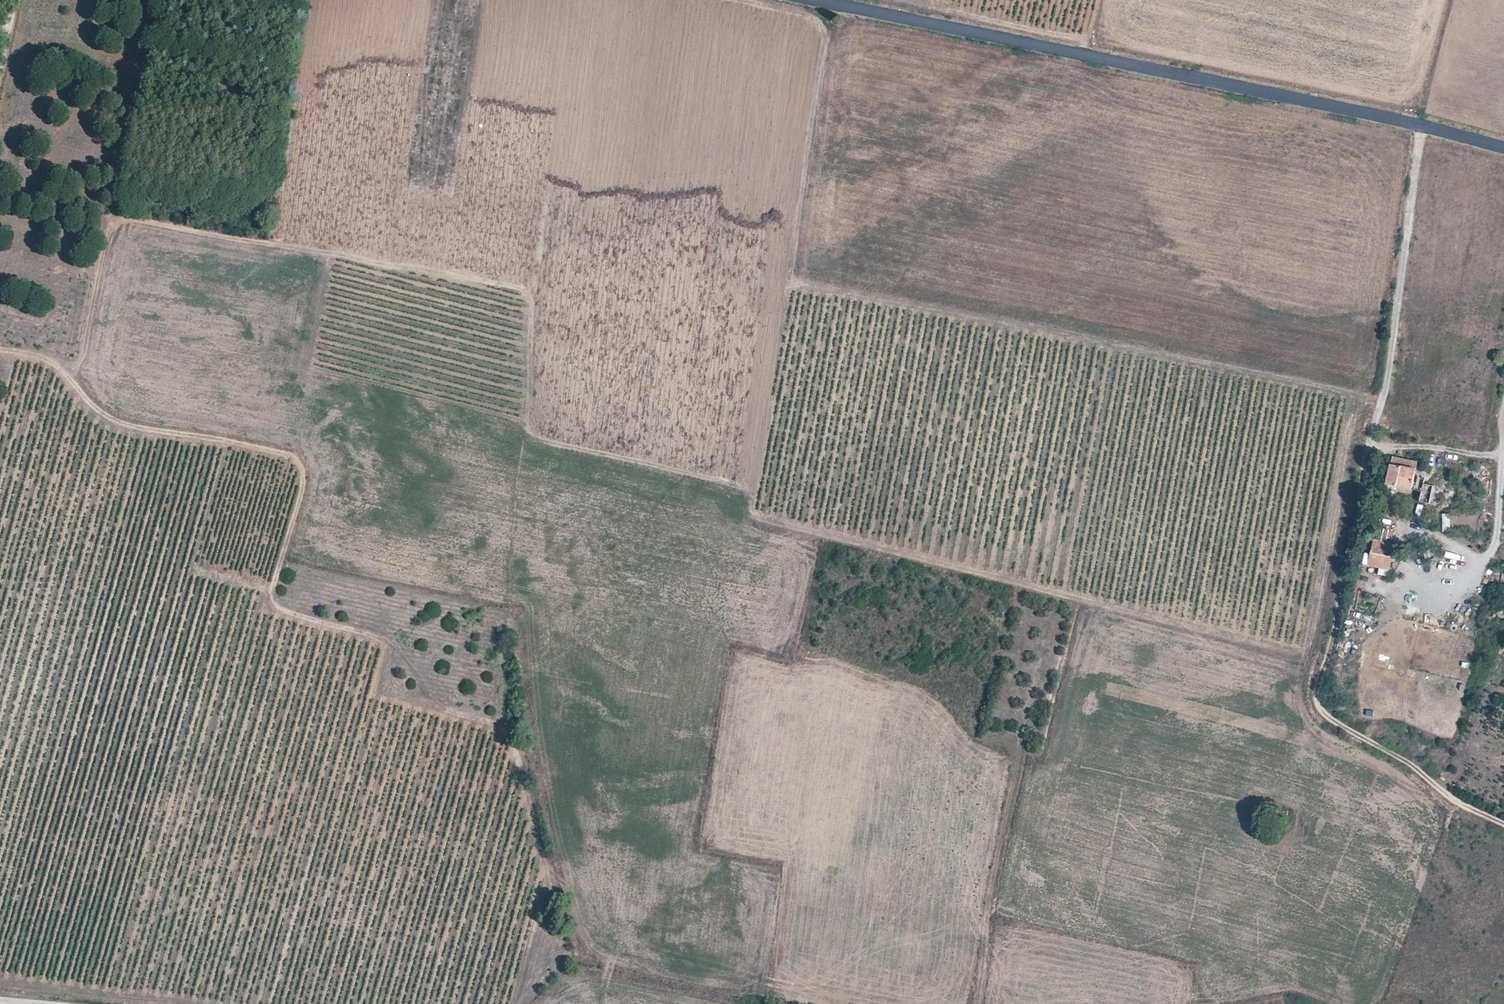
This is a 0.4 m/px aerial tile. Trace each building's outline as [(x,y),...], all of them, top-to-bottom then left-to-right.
[(1417,469),(1419,461),(1393,456),(1391,464),(1417,469)] [(1413,490),(1417,469),(1391,464),(1387,484),(1413,490)] [(1423,485),(1422,502),(1435,503),(1436,486),(1423,485)] [(1390,570),(1395,544),(1374,539),(1369,565),(1390,570)] [(1406,608),(1404,617),(1425,622),(1427,614),(1406,608)] [(1503,624),(1503,610),(1500,608),(1497,614),(1490,611),(1485,620),(1492,624),(1493,622),(1503,626),(1503,624)] [(1288,811),(1273,810),(1273,821),(1287,822),(1288,811)]
